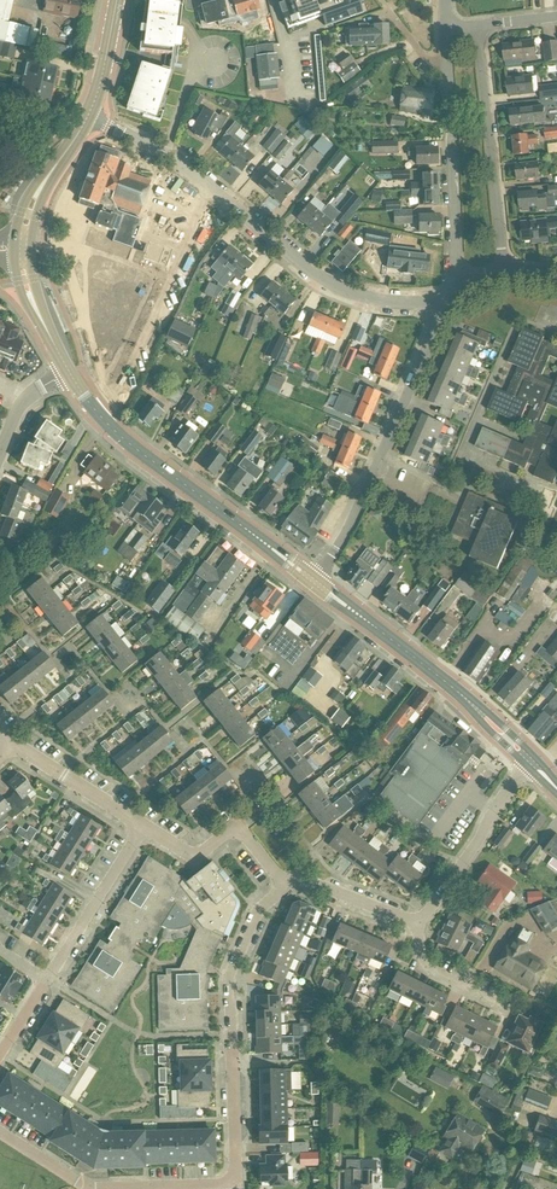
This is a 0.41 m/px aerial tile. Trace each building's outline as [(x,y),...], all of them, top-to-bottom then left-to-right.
[(17,44),(24,46),(28,29),(21,27),(8,23),(13,0),(0,0),(0,41),(17,45),(17,44)] [(43,13),(54,15),(54,13),(77,18),(81,0),(46,0),(43,13)] [(183,2),(165,0),(146,0),(142,28),(143,28),(153,29),(152,35),(143,33),(142,33),(139,51),(140,51),(138,63),(142,64),(127,109),(143,115),(143,116),(160,122),(162,113),(156,111),(170,70),(172,55),(177,55),(180,32),(179,32),(183,2)] [(236,12),(233,0),(228,0),(223,1),(202,6),(204,15),(199,16),(202,26),(218,22),(219,26),(229,24),(234,22),(232,13),(236,12)] [(236,12),(238,16),(240,23),(258,17),(256,11),(260,10),(257,0),(233,0),(236,12)] [(288,29),(290,28),(297,26),(322,17),(325,26),(361,14),(358,4),(356,0),(278,0),(288,29)] [(349,29),(345,29),(345,46),(350,46),(367,46),(367,49),(376,49),(376,45),(388,45),(387,26),(375,26),(375,27),(368,27),(368,26),(367,25),(361,25),(359,26),(360,28),(349,28),(349,29)] [(296,35),(280,39),(282,48),(299,44),(296,35)] [(314,36),(320,102),(326,101),(320,35),(314,36)] [(522,42),(522,44),(504,45),(505,61),(523,59),(524,62),(537,60),(535,41),(522,42)] [(2,43),(0,51),(0,57),(14,60),(17,47),(2,43)] [(72,58),(74,51),(36,43),(34,49),(72,58)] [(544,44),(547,63),(556,62),(556,43),(544,44)] [(277,52),(256,55),(258,80),(280,77),(277,52)] [(348,52),(337,61),(343,69),(337,73),(345,83),(362,71),(348,52)] [(28,62),(24,80),(53,87),(57,69),(28,62)] [(363,76),(344,90),(352,101),(371,86),(363,76)] [(532,78),(532,76),(507,79),(509,96),(534,93),(534,92),(538,91),(537,77),(532,78)] [(53,87),(24,80),(20,98),(49,104),(53,87)] [(403,86),(399,112),(431,115),(433,90),(403,86)] [(538,88),(539,99),(556,97),(556,86),(538,88)] [(199,106),(204,98),(198,95),(194,104),(199,106)] [(224,106),(223,107),(232,112),(236,104),(227,99),(226,100),(224,106)] [(254,101),(243,115),(248,119),(259,106),(254,101)] [(532,123),(539,123),(546,122),(544,107),(530,109),(530,107),(520,108),(521,110),(510,111),(512,126),(532,124),(532,123)] [(204,109),(192,130),(196,132),(195,135),(206,141),(214,126),(220,130),(217,135),(218,136),(228,116),(222,112),(219,117),(204,109)] [(387,123),(391,124),(391,125),(404,128),(405,119),(388,116),(387,123)] [(315,130),(305,122),(305,123),(299,130),(309,138),(315,130)] [(546,139),(556,138),(556,128),(545,129),(546,139)] [(277,130),(263,147),(271,153),(285,137),(277,130)] [(528,136),(513,137),(515,155),(530,154),(529,145),(538,144),(537,135),(528,136)] [(247,136),(242,142),(246,145),(251,139),(247,136)] [(231,162),(243,148),(231,138),(219,153),(231,162)] [(311,149),(322,158),(332,148),(321,138),(311,149)] [(251,139),(246,145),(249,148),(254,142),(251,139)] [(280,147),(273,156),(278,161),(286,152),(291,146),(286,141),(280,147)] [(371,143),(371,156),(398,155),(397,143),(371,143)] [(254,158),(243,148),(231,162),(242,172),(254,158)] [(437,149),(417,149),(417,150),(408,150),(409,156),(416,156),(417,165),(438,164),(437,149)] [(328,169),(336,176),(348,161),(340,154),(328,169)] [(86,183),(80,199),(95,205),(99,206),(99,205),(103,206),(101,213),(100,212),(96,225),(113,231),(118,216),(116,216),(118,209),(116,208),(117,205),(140,213),(152,181),(130,174),(132,168),(119,164),(119,163),(97,155),(96,155),(86,183)] [(538,163),(516,166),(518,180),(540,178),(538,163)] [(286,169),(281,174),(285,177),(289,172),(286,169)] [(270,195),(282,181),(270,171),(258,185),(270,195)] [(289,172),(285,177),(288,180),(293,174),(289,172)] [(393,173),(393,182),(410,181),(409,172),(393,173)] [(411,184),(411,191),(438,190),(438,174),(423,175),(423,184),(411,184)] [(282,181),(270,195),(281,205),(293,190),(282,181)] [(553,197),(556,196),(556,186),(549,187),(549,194),(537,195),(537,192),(519,194),(521,208),(522,208),(523,211),(530,210),(530,208),(538,207),(538,210),(547,209),(548,212),(556,211),(555,200),(553,201),(553,197)] [(371,200),(378,203),(381,192),(373,190),(371,200)] [(438,190),(411,191),(412,197),(418,197),(419,206),(439,206),(438,190)] [(340,212),(334,219),(342,226),(361,203),(353,196),(351,199),(340,212)] [(309,228),(321,213),(309,204),(297,218),(309,228)] [(321,213),(309,228),(320,237),(332,223),(321,213)] [(372,225),(372,213),(357,214),(358,225),(372,225)] [(420,232),(429,232),(429,235),(439,235),(438,232),(440,232),(439,216),(419,216),(420,232)] [(550,230),(556,229),(556,219),(522,223),(524,240),(540,239),(540,241),(548,240),(548,235),(551,234),(550,230)] [(347,225),(338,235),(343,239),(352,229),(347,225)] [(363,242),(387,248),(390,235),(366,230),(363,242)] [(229,270),(241,255),(229,246),(217,260),(229,270)] [(429,255),(409,253),(401,252),(399,268),(407,269),(407,270),(427,272),(429,255)] [(229,270),(226,273),(221,279),(225,282),(230,276),(232,273),(240,279),(252,265),(241,255),(229,270)] [(211,256),(203,264),(208,269),(216,261),(211,256)] [(195,280),(202,284),(209,274),(202,269),(195,280)] [(272,306),(283,291),(272,282),(260,296),(272,306)] [(229,318),(234,309),(242,294),(233,290),(226,304),(221,313),(229,318)] [(283,291),(272,306),(283,315),(295,301),(283,291)] [(260,312),(264,315),(269,309),(265,306),(260,312)] [(273,312),(269,309),(264,315),(268,318),(273,312)] [(324,332),(329,319),(314,312),(308,326),(324,332)] [(262,318),(258,317),(252,314),(243,337),(250,340),(252,333),(256,334),(262,318)] [(175,319),(167,337),(188,347),(196,329),(175,319)] [(329,319),(324,332),(339,339),(345,326),(329,319)] [(3,370),(7,359),(16,363),(19,356),(22,356),(24,350),(22,348),(24,342),(16,339),(20,329),(4,323),(4,324),(0,323),(0,369),(3,370)] [(351,339),(358,342),(359,343),(365,329),(357,326),(351,339)] [(543,340),(544,337),(523,328),(522,329),(523,329),(509,362),(508,361),(508,362),(518,367),(507,394),(497,390),(497,389),(497,388),(487,410),(488,410),(488,409),(519,423),(519,424),(529,402),(528,402),(527,403),(518,399),(525,382),(546,391),(539,409),(533,406),(526,423),(532,426),(528,437),(524,435),(522,440),(526,442),(524,446),(511,440),(483,428),(475,448),(504,460),(504,459),(523,468),(525,469),(528,463),(538,468),(534,476),(554,485),(555,483),(554,482),(556,475),(556,423),(554,429),(540,423),(548,404),(556,408),(556,346),(543,340)] [(455,343),(452,348),(473,357),(479,345),(486,348),(488,342),(463,331),(460,335),(458,334),(457,336),(455,339),(455,343)] [(274,333),(264,356),(275,361),(285,338),(284,337),(276,333),(274,333)] [(317,337),(314,344),(322,347),(324,341),(317,337)] [(282,368),(294,341),(288,338),(276,366),(282,368)] [(322,347),(314,344),(311,350),(319,354),(322,347)] [(386,344),(379,359),(393,365),(399,349),(386,344)] [(361,346),(359,350),(373,356),(374,352),(367,349),(361,346)] [(30,353),(32,357),(23,363),(27,369),(43,359),(37,348),(30,353)] [(447,360),(446,361),(468,371),(473,357),(452,348),(450,354),(447,356),(447,360)] [(332,350),(325,368),(334,372),(342,355),(332,350)] [(359,350),(357,354),(364,357),(371,360),(373,356),(359,350)] [(393,365),(379,359),(373,375),(386,380),(393,365)] [(292,360),(290,365),(306,372),(309,367),(292,360)] [(443,369),(441,375),(462,384),(468,371),(446,361),(446,363),(443,366),(443,369)] [(271,372),(266,383),(280,389),(285,378),(271,372)] [(436,386),(435,388),(456,397),(462,384),(441,375),(438,380),(436,383),(436,386)] [(187,393),(189,394),(178,411),(185,417),(198,400),(200,402),(204,397),(191,387),(187,393)] [(170,400),(175,393),(170,388),(164,396),(170,400)] [(360,403),(374,409),(380,394),(367,388),(360,403)] [(432,396),(429,402),(450,411),(456,397),(435,388),(434,390),(432,392),(432,396)] [(177,390),(175,393),(170,400),(176,404),(183,395),(177,390)] [(342,391),(340,395),(353,401),(355,397),(348,394),(342,391)] [(150,402),(149,401),(137,417),(139,419),(139,421),(142,423),(144,423),(150,427),(156,418),(158,419),(163,412),(161,411),(164,406),(153,397),(150,402)] [(374,409),(360,403),(354,419),(367,425),(374,409)] [(418,428),(417,429),(438,438),(444,425),(423,415),(421,421),(418,424),(418,428)] [(33,443),(52,453),(53,452),(55,454),(63,443),(57,439),(61,433),(46,422),(39,432),(41,434),(38,439),(35,437),(34,439),(35,439),(33,443)] [(182,424),(170,441),(178,447),(176,449),(182,453),(183,451),(185,453),(197,436),(194,433),(197,428),(188,422),(185,426),(182,424)] [(269,423),(265,428),(263,430),(271,436),(277,428),(270,422),(269,423)] [(218,423),(206,439),(215,445),(227,430),(218,423)] [(414,437),(411,443),(433,452),(438,438),(417,429),(416,431),(414,433),(414,437)] [(254,431),(240,451),(247,457),(263,437),(254,431)] [(348,432),(341,448),(355,454),(361,438),(348,432)] [(323,435),(321,439),(335,445),(336,441),(330,438),(323,435)] [(224,436),(221,441),(227,445),(230,441),(224,436)] [(298,443),(314,455),(319,449),(303,436),(298,443)] [(321,439),(320,443),(326,446),(333,449),(335,445),(321,439)] [(52,453),(33,443),(31,446),(28,445),(27,447),(30,448),(28,454),(25,453),(20,464),(38,471),(40,465),(47,467),(52,454),(52,453)] [(427,465),(433,452),(411,443),(409,448),(406,451),(406,454),(406,456),(427,465)] [(215,452),(213,451),(201,465),(214,475),(225,460),(223,459),(227,454),(219,447),(215,452)] [(348,469),(355,454),(341,448),(335,463),(348,469)] [(80,466),(87,470),(84,473),(107,490),(117,477),(109,471),(112,468),(97,457),(95,460),(88,455),(80,466)] [(282,458),(268,477),(273,481),(279,486),(280,486),(294,467),(282,458)] [(238,467),(241,469),(240,470),(239,470),(227,486),(240,495),(252,480),(245,475),(247,473),(256,480),(262,472),(245,459),(238,467)] [(47,483),(52,486),(64,465),(59,462),(47,483)] [(340,478),(330,471),(326,477),(336,484),(340,478)] [(36,486),(37,486),(48,493),(52,486),(47,483),(40,479),(36,486)] [(6,501),(22,507),(27,492),(12,486),(6,501)] [(48,493),(37,486),(32,495),(46,502),(50,494),(48,493)] [(138,487),(131,496),(128,494),(118,508),(152,534),(159,524),(154,521),(164,507),(138,487)] [(267,513),(270,515),(282,499),(271,491),(268,488),(267,489),(268,489),(261,498),(261,497),(259,499),(263,502),(259,507),(262,509),(260,511),(266,515),(267,513)] [(58,519),(70,497),(56,489),(44,511),(58,519)] [(98,503),(102,496),(94,490),(89,496),(93,499),(92,501),(96,504),(97,502),(98,503)] [(472,494),(461,519),(459,518),(452,534),(476,544),(470,557),(498,570),(519,521),(508,517),(510,510),(470,492),(469,493),(472,494)] [(297,506),(281,527),(287,531),(307,546),(315,535),(318,532),(317,532),(332,505),(318,497),(309,513),(301,506),(297,506)] [(16,520),(22,507),(6,501),(1,515),(7,517),(0,535),(19,543),(26,524),(16,520)] [(408,514),(406,519),(412,522),(414,516),(408,514)] [(164,545),(168,547),(181,557),(199,533),(186,524),(175,538),(171,535),(164,545)] [(138,552),(148,539),(139,533),(129,545),(138,552)] [(174,607),(163,620),(167,623),(175,628),(196,642),(204,631),(195,624),(195,623),(197,624),(213,602),(219,606),(226,597),(224,595),(244,567),(217,547),(196,574),(173,606),(174,607)] [(368,549),(360,559),(360,558),(356,563),(355,564),(353,562),(348,569),(350,570),(344,578),(345,580),(358,591),(370,575),(370,574),(374,569),(373,569),(381,559),(368,549)] [(167,552),(163,558),(175,567),(179,561),(167,552)] [(367,581),(377,589),(393,568),(384,560),(367,581)] [(61,563),(54,569),(57,573),(64,567),(61,563)] [(540,564),(535,570),(542,575),(546,570),(540,564)] [(528,574),(516,565),(497,594),(507,601),(518,585),(520,586),(528,574)] [(465,572),(455,586),(484,607),(494,593),(465,572)] [(382,603),(396,614),(407,599),(393,588),(400,579),(392,573),(389,577),(389,578),(381,588),(389,594),(382,603)] [(70,575),(63,581),(66,585),(73,579),(70,575)] [(117,576),(112,585),(125,593),(131,585),(117,576)] [(26,591),(36,602),(51,590),(42,579),(26,591)] [(144,603),(158,613),(175,591),(161,580),(144,603)] [(438,587),(446,592),(450,586),(443,580),(438,587)] [(266,584),(254,601),(253,601),(249,607),(266,620),(267,619),(266,619),(270,614),(272,616),(273,615),(279,607),(280,607),(277,605),(282,597),(283,598),(283,597),(266,584)] [(72,592),(75,596),(82,591),(79,586),(72,592)] [(438,587),(428,600),(425,604),(433,610),(446,593),(438,587)] [(547,595),(554,600),(556,596),(556,593),(551,589),(547,595)] [(51,590),(36,602),(45,614),(60,602),(51,590)] [(407,599),(396,614),(410,624),(421,610),(414,604),(419,596),(413,591),(407,599)] [(231,603),(235,607),(244,599),(240,594),(231,603)] [(81,603),(84,608),(91,602),(88,598),(81,603)] [(290,619),(269,647),(293,665),(307,646),(311,649),(317,641),(318,641),(333,622),(304,600),(298,608),(289,619),(290,619)] [(115,611),(122,605),(119,601),(112,607),(115,611)] [(45,614),(54,625),(69,613),(60,602),(45,614)] [(69,613),(54,625),(63,637),(78,625),(69,613)] [(124,623),(131,617),(128,613),(121,619),(124,623)] [(258,625),(263,617),(255,613),(251,621),(258,625)] [(447,615),(429,638),(441,648),(443,649),(449,642),(447,640),(459,625),(447,615)] [(85,628),(94,640),(110,627),(101,616),(85,628)] [(130,630),(133,634),(140,628),(137,624),(130,630)] [(119,639),(110,627),(94,640),(104,651),(119,639)] [(242,643),(241,644),(250,651),(260,638),(251,631),(250,632),(251,632),(242,644),(242,643)] [(183,634),(178,638),(171,643),(174,648),(176,647),(180,652),(188,645),(184,640),(186,638),(183,634)] [(143,645),(150,639),(146,635),(139,641),(143,645)] [(359,657),(366,647),(352,636),(339,652),(340,652),(333,660),(342,667),(347,671),(345,673),(353,679),(361,669),(354,663),(359,657)] [(27,647),(21,639),(17,643),(22,650),(27,647)] [(128,650),(119,639),(104,651),(113,662),(128,650)] [(546,653),(556,662),(556,639),(546,653)] [(478,649),(463,672),(479,683),(495,660),(500,654),(495,651),(488,646),(483,643),(479,649),(478,649)] [(9,649),(7,651),(5,652),(11,659),(15,656),(9,649)] [(184,659),(191,653),(188,649),(180,655),(184,659)] [(137,662),(128,650),(113,662),(122,674),(137,662)] [(32,662),(44,677),(55,668),(43,652),(32,662)] [(144,665),(153,676),(169,664),(160,653),(144,665)] [(200,665),(197,661),(190,666),(193,670),(200,665)] [(20,671),(32,686),(44,677),(32,662),(20,671)] [(178,676),(169,664),(153,676),(163,688),(178,676)] [(404,676),(391,667),(382,678),(374,672),(365,685),(373,691),(376,687),(383,693),(387,689),(391,692),(392,691),(396,694),(401,687),(398,684),(404,676)] [(311,668),(301,680),(314,689),(322,678),(311,668)] [(9,680),(21,695),(32,686),(20,671),(9,680)] [(202,681),(209,676),(206,672),(199,677),(202,681)] [(513,680),(500,695),(513,706),(525,692),(533,684),(529,681),(521,674),(520,673),(513,680)] [(234,685),(241,679),(237,675),(230,681),(234,685)] [(187,687),(178,676),(163,688),(172,699),(187,687)] [(85,684),(80,677),(75,680),(81,687),(85,684)] [(10,704),(21,695),(9,680),(0,687),(0,692),(10,704)] [(553,691),(556,687),(550,682),(547,686),(541,694),(546,699),(553,691)] [(74,693),(68,686),(64,689),(70,696),(74,693)] [(197,699),(187,687),(172,699),(181,711),(197,699)] [(246,687),(240,692),(243,696),(250,691),(246,687)] [(434,700),(418,688),(406,704),(405,703),(379,736),(389,744),(415,712),(421,716),(434,700)] [(103,714),(114,705),(102,689),(91,699),(103,714)] [(337,704),(344,695),(336,689),(329,698),(337,704)] [(203,702),(213,713),(228,701),(218,690),(203,702)] [(63,702),(57,695),(53,698),(58,705),(63,702)] [(549,705),(552,708),(556,712),(556,711),(556,695),(549,705)] [(252,708),(259,702),(256,698),(249,704),(252,708)] [(79,708),(91,723),(103,714),(91,699),(79,708)] [(213,713),(222,725),(237,713),(228,701),(213,713)] [(45,704),(41,707),(47,714),(51,711),(45,704)] [(527,730),(542,743),(556,726),(556,724),(551,719),(556,712),(552,708),(549,705),(543,712),(527,730)] [(79,708),(68,717),(80,732),(91,723),(79,708)] [(261,719),(268,713),(265,709),(258,715),(261,719)] [(338,709),(330,720),(342,729),(350,718),(338,709)] [(292,722),(299,716),(296,712),(289,718),(292,722)] [(479,746),(435,712),(434,712),(389,773),(394,777),(378,798),(418,827),(472,755),(479,760),(482,756),(485,752),(478,746),(479,746)] [(237,713),(222,725),(231,736),(246,725),(237,713)] [(145,721),(139,714),(134,717),(140,724),(145,721)] [(68,717),(56,726),(68,741),(80,732),(68,717)] [(371,722),(372,729),(381,728),(380,720),(371,722)] [(133,730),(127,723),(123,726),(129,733),(133,730)] [(298,729),(302,733),(309,728),(305,723),(298,729)] [(246,725),(231,736),(240,748),(255,736),(246,725)] [(162,751),(173,742),(161,726),(150,736),(162,751)] [(272,751),(287,738),(278,727),(262,739),(272,751)] [(122,739),(116,732),(112,735),(118,742),(122,739)] [(307,740),(311,744),(318,739),(315,735),(307,740)] [(138,745),(150,760),(162,751),(150,736),(138,745)] [(272,751),(281,762),(296,750),(287,738),(272,751)] [(100,744),(106,751),(110,748),(104,741),(100,744)] [(138,745),(127,754),(139,769),(150,760),(138,745)] [(317,752),(320,756),(327,750),(324,746),(317,752)] [(281,762),(290,773),(305,761),(296,750),(281,762)] [(204,758),(198,751),(193,754),(199,762),(204,758)] [(139,769),(127,754),(115,763),(127,778),(139,769)] [(192,767),(186,760),(182,763),(188,771),(192,767)] [(305,761),(290,773),(299,785),(314,773),(305,761)] [(209,773),(221,788),(232,779),(220,764),(209,773)] [(325,774),(328,778),(335,772),(332,768),(325,774)] [(181,776),(175,769),(171,772),(177,780),(181,776)] [(209,797),(221,788),(209,773),(197,782),(209,797)] [(18,795),(12,799),(22,811),(32,803),(29,798),(27,795),(33,790),(27,783),(28,783),(26,779),(22,776),(21,776),(19,774),(8,783),(18,795)] [(455,785),(462,788),(466,778),(459,775),(455,785)] [(41,777),(39,782),(54,789),(57,784),(41,777)] [(159,781),(165,789),(169,786),(163,778),(159,781)] [(337,789),(344,784),(341,780),(334,785),(337,789)] [(198,806),(209,797),(197,782),(186,791),(198,806)] [(307,807),(322,794),(313,783),(298,795),(307,807)] [(354,796),(362,790),(358,784),(350,790),(354,796)] [(186,815),(198,806),(186,791),(174,800),(186,815)] [(322,794),(307,807),(316,818),(331,806),(322,794)] [(345,796),(331,806),(316,818),(326,830),(341,817),(340,817),(353,807),(345,796)] [(22,811),(12,799),(6,804),(0,797),(0,818),(3,822),(9,817),(12,820),(22,811)] [(367,817),(372,810),(364,805),(360,811),(367,817)] [(530,807),(515,827),(529,837),(536,828),(539,830),(546,820),(543,818),(544,817),(530,807)] [(73,827),(92,839),(100,827),(81,815),(73,827)] [(341,854),(362,828),(358,825),(354,829),(354,832),(353,833),(344,826),(329,845),(341,854)] [(26,831),(22,838),(30,842),(37,830),(30,826),(26,831)] [(65,840),(85,852),(92,839),(73,827),(65,840)] [(341,854),(353,864),(368,845),(359,838),(360,836),(362,836),(366,831),(362,828),(341,854)] [(506,828),(494,844),(500,848),(511,833),(506,828)] [(556,835),(544,851),(553,857),(556,859),(556,835)] [(58,852),(77,864),(85,852),(65,840),(58,852)] [(366,873),(386,847),(382,843),(378,848),(378,850),(377,852),(368,845),(353,864),(366,873)] [(529,865),(542,848),(536,844),(523,861),(529,865)] [(384,875),(392,863),(383,856),(384,855),(386,854),(390,850),(386,847),(366,873),(378,882),(384,875)] [(77,864),(58,852),(50,865),(69,877),(77,864)] [(396,884),(416,857),(412,854),(408,859),(408,861),(407,863),(398,856),(392,863),(384,875),(396,884)] [(171,913),(176,904),(178,901),(172,897),(183,879),(176,874),(169,870),(168,870),(148,857),(144,864),(134,880),(125,894),(115,910),(110,917),(121,924),(118,929),(116,927),(108,939),(111,941),(108,946),(100,941),(96,948),(91,956),(86,963),(76,979),(72,986),(113,1012),(118,1005),(127,989),(128,989),(132,982),(137,974),(142,967),(131,960),(134,955),(131,953),(138,942),(141,944),(144,938),(152,943),(156,936),(166,920),(171,913)] [(416,857),(396,884),(408,893),(422,874),(413,867),(414,866),(416,865),(420,861),(416,857)] [(183,879),(172,897),(178,901),(195,922),(196,921),(203,929),(212,933),(211,935),(221,939),(223,934),(229,937),(235,923),(233,923),(239,908),(239,906),(239,904),(239,901),(238,899),(232,893),(235,891),(227,881),(228,881),(221,871),(220,872),(212,863),(188,882),(183,879)] [(477,881),(490,890),(481,903),(493,911),(502,899),(514,882),(489,864),(477,881)] [(53,884),(46,896),(65,909),(73,896),(53,884)] [(542,892),(527,893),(528,904),(542,903),(542,892)] [(38,909),(57,921),(65,909),(46,896),(38,909)] [(554,900),(538,906),(551,925),(556,921),(556,905),(554,900)] [(159,1021),(159,1029),(208,1028),(208,1020),(207,1020),(207,1001),(207,992),(206,983),(207,983),(206,972),(210,965),(217,947),(221,939),(211,935),(212,933),(203,929),(196,921),(195,922),(178,901),(176,904),(197,930),(180,969),(166,970),(167,976),(158,976),(158,985),(158,994),(158,1003),(159,1003),(159,1021)] [(289,914),(311,923),(317,910),(299,902),(293,905),(289,914)] [(38,909),(30,921),(49,933),(57,921),(38,909)] [(284,926),(303,935),(306,936),(311,923),(289,914),(284,926)] [(443,928),(464,938),(471,924),(449,914),(443,928)] [(49,933),(30,921),(22,934),(42,946),(49,933)] [(345,948),(353,930),(340,924),(332,943),(345,948)] [(276,937),(299,946),(303,935),(284,926),(282,925),(276,937)] [(464,938),(443,928),(436,942),(457,952),(464,938)] [(353,930),(345,948),(357,954),(365,935),(353,930)] [(357,954),(355,959),(368,964),(370,959),(378,941),(365,935),(357,954)] [(271,949),(294,958),(299,946),(276,937),(271,949)] [(526,953),(529,947),(513,937),(495,968),(532,990),(546,964),(526,953)] [(476,938),(473,943),(481,948),(484,942),(476,938)] [(378,941),(370,959),(383,965),(391,946),(378,941)] [(473,943),(470,949),(478,953),(481,948),(473,943)] [(266,961),(288,971),(294,958),(271,949),(266,961)] [(288,971),(266,961),(260,975),(275,982),(273,989),(283,991),(287,980),(285,979),(288,971)] [(314,967),(313,967),(306,964),(300,977),(308,980),(309,978),(314,967)] [(0,971),(0,981),(18,992),(22,985),(21,985),(25,979),(3,966),(0,971)] [(325,979),(321,987),(327,989),(330,982),(330,981),(334,972),(330,970),(326,980),(325,979)] [(401,996),(410,978),(397,972),(388,990),(401,996)] [(410,978),(401,996),(413,1002),(422,984),(410,978)] [(0,981),(0,998),(9,1004),(13,998),(13,999),(18,992),(0,981)] [(330,982),(327,989),(333,992),(336,984),(330,982)] [(413,1002),(425,1008),(434,990),(422,984),(413,1002)] [(256,1012),(280,1012),(280,1003),(283,1003),(283,991),(273,989),(273,996),(256,997),(256,1012)] [(425,1008),(423,1014),(429,1017),(431,1011),(438,1015),(441,1016),(446,1007),(443,1005),(447,997),(434,990),(425,1008)] [(314,999),(310,1007),(317,1010),(321,1002),(314,999)] [(347,1009),(351,1002),(346,999),(342,1007),(347,1009)] [(53,1015),(77,1030),(80,1032),(90,1017),(63,1000),(54,1014),(53,1015)] [(351,1002),(347,1009),(353,1012),(357,1005),(351,1002)] [(450,1041),(455,1043),(469,1013),(456,1006),(445,1027),(456,1032),(455,1034),(453,1035),(450,1041)] [(256,1025),(281,1025),(280,1012),(256,1012),(256,1025)] [(473,1040),(483,1020),(469,1013),(455,1043),(452,1050),(456,1052),(462,1040),(462,1038),(462,1036),(473,1040)] [(46,1026),(70,1041),(77,1030),(53,1015),(46,1026)] [(385,1028),(388,1021),(383,1018),(379,1025),(385,1028)] [(508,1042),(527,1051),(541,1024),(531,1019),(529,1023),(520,1018),(508,1042)] [(483,1020),(473,1040),(483,1045),(478,1055),(484,1057),(488,1048),(487,1047),(497,1027),(495,1026),(496,1024),(489,1020),(488,1022),(483,1020)] [(388,1021),(385,1028),(390,1031),(394,1023),(388,1021)] [(101,1023),(97,1029),(102,1033),(106,1026),(101,1023)] [(281,1037),(281,1025),(256,1025),(257,1038),(281,1037)] [(39,1037),(63,1052),(70,1041),(46,1026),(39,1037)] [(403,1038),(409,1041),(413,1033),(407,1030),(403,1038)] [(94,1032),(90,1038),(96,1042),(100,1036),(94,1032)] [(419,1036),(413,1033),(409,1041),(415,1043),(419,1036)] [(66,1054),(63,1052),(39,1037),(39,1038),(30,1053),(45,1063),(57,1070),(58,1068),(66,1054)] [(281,1037),(257,1038),(257,1054),(281,1053),(281,1044),(293,1044),(293,1037),(281,1037)] [(423,1038),(419,1045),(427,1049),(431,1042),(423,1038)] [(436,1052),(441,1043),(434,1039),(429,1048),(436,1052)] [(84,1048),(90,1052),(94,1046),(87,1042),(84,1048)] [(487,1065),(497,1070),(507,1048),(498,1043),(487,1065)] [(177,1063),(181,1063),(209,1063),(209,1062),(208,1044),(177,1045),(177,1063)] [(90,1052),(84,1048),(80,1054),(86,1058),(90,1052)] [(77,1058),(74,1064),(80,1068),(84,1062),(77,1058)] [(39,1065),(33,1074),(34,1075),(34,1074),(64,1093),(73,1078),(58,1068),(57,1070),(45,1063),(42,1067),(39,1065)] [(210,1076),(209,1063),(181,1063),(182,1077),(210,1076)] [(303,1085),(302,1067),(292,1068),(292,1086),(303,1085)] [(68,1075),(73,1078),(77,1072),(72,1068),(68,1075)] [(261,1071),(261,1092),(286,1091),(291,1091),(291,1071),(261,1071)] [(419,1097),(427,1086),(404,1071),(397,1083),(419,1097)] [(495,1081),(482,1075),(478,1083),(491,1089),(495,1081)] [(9,1076),(1,1088),(16,1097),(24,1085),(9,1076)] [(210,1076),(182,1077),(182,1090),(210,1089),(210,1076)] [(24,1085),(16,1097),(8,1110),(31,1124),(47,1099),(24,1085)] [(512,1105),(514,1105),(521,1108),(523,1102),(546,1111),(552,1098),(520,1085),(512,1105)] [(473,1103),(499,1119),(509,1102),(483,1086),(473,1103)] [(16,1097),(1,1088),(0,1090),(0,1105),(8,1110),(16,1097)] [(210,1090),(210,1089),(182,1090),(178,1090),(178,1106),(178,1108),(192,1108),(210,1107),(210,1090)] [(286,1109),(286,1091),(261,1092),(262,1109),(286,1109)] [(47,1099),(31,1124),(53,1138),(69,1113),(47,1099)] [(325,1113),(325,1125),(338,1125),(339,1114),(339,1102),(326,1102),(325,1113)] [(178,1106),(166,1106),(160,1106),(160,1119),(195,1118),(196,1118),(196,1114),(192,1114),(192,1108),(178,1108),(178,1106)] [(287,1127),(286,1109),(262,1109),(262,1127),(287,1127)] [(143,1163),(142,1134),(109,1135),(108,1133),(99,1130),(98,1131),(98,1132),(69,1113),(53,1138),(51,1141),(89,1165),(90,1164),(99,1166),(99,1168),(143,1167),(143,1163)] [(452,1161),(460,1148),(471,1154),(485,1130),(457,1114),(454,1119),(444,1138),(448,1140),(440,1153),(452,1161)] [(535,1131),(556,1139),(556,1122),(540,1116),(535,1131)] [(262,1127),(259,1127),(260,1144),(287,1143),(287,1127),(262,1127)] [(197,1162),(196,1147),(196,1132),(169,1133),(170,1162),(197,1162)] [(196,1132),(196,1147),(213,1146),(213,1132),(196,1132)] [(530,1144),(534,1135),(525,1132),(522,1140),(530,1144)] [(142,1134),(143,1163),(170,1162),(169,1133),(142,1134)] [(308,1143),(291,1143),(292,1152),(308,1152),(308,1143)] [(407,1157),(422,1165),(429,1152),(414,1144),(407,1157)] [(213,1146),(196,1147),(197,1162),(214,1161),(213,1146)] [(318,1165),(318,1153),(304,1153),(305,1165),(318,1165)] [(260,1170),(258,1170),(259,1180),(261,1180),(261,1182),(270,1182),(270,1186),(284,1186),(284,1181),(287,1181),(286,1165),(285,1165),(284,1156),(267,1157),(267,1165),(260,1166),(260,1170)] [(524,1158),(520,1173),(531,1176),(536,1161),(524,1158)] [(361,1186),(361,1170),(359,1170),(359,1161),(345,1161),(345,1188),(361,1188),(361,1186)] [(361,1186),(361,1188),(371,1188),(371,1187),(372,1170),(361,1170),(361,1186)] [(377,1171),(377,1180),(386,1179),(386,1171),(377,1171)] [(539,1179),(525,1175),(521,1185),(534,1188),(536,1188),(539,1179)]
